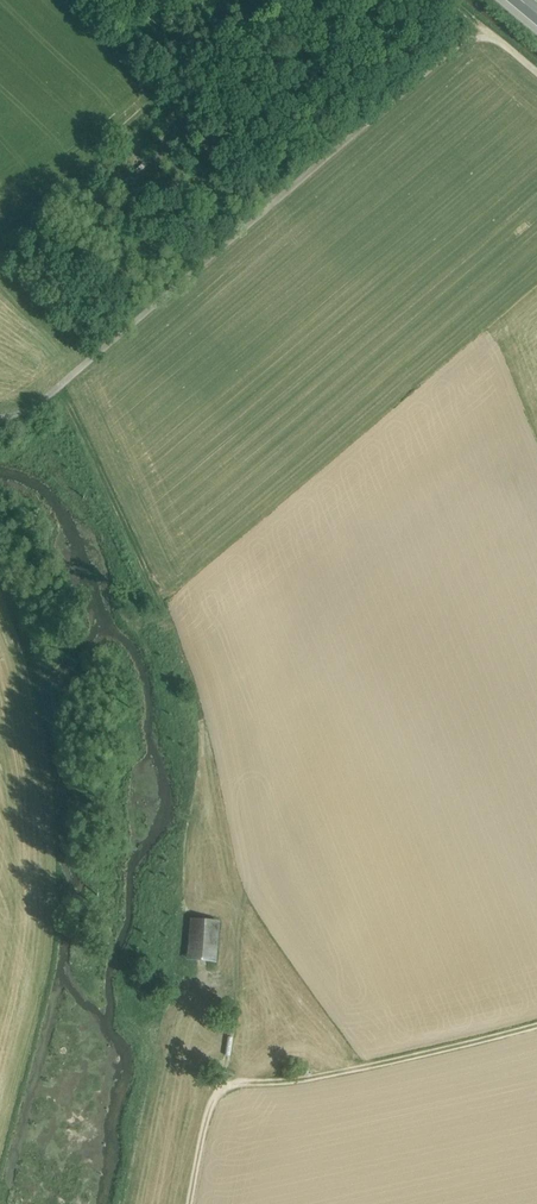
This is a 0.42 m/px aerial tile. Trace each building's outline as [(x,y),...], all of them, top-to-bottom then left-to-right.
[(220,921),(191,919),(187,960),(217,962),(220,921)] [(287,1002),(281,1002),(282,1017),(289,1017),(287,1002)]
